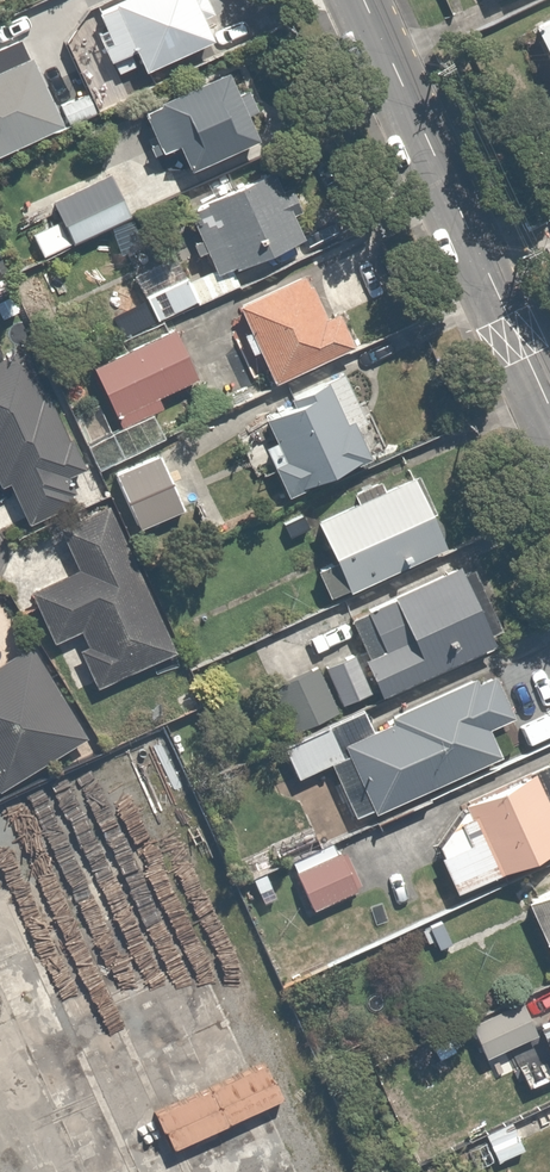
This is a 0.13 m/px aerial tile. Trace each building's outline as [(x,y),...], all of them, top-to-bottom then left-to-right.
[(192,0),(95,0),(87,3),(96,25),(91,27),(111,77),(176,50),(182,65),(214,52),(192,0)] [(526,22),(549,77),(549,12),(526,22)] [(16,34),(0,41),(0,147),(90,104),(83,89),(50,105),(16,34)] [(182,165),(256,135),(258,134),(230,62),(130,103),(148,149),(171,139),(182,165)] [(152,316),(237,281),(229,262),(298,233),(269,162),(180,199),(194,234),(185,238),(190,251),(201,246),(209,264),(142,292),(152,316)] [(124,210),(103,168),(47,197),(68,238),(124,210)] [(356,339),(313,258),(230,302),(273,382),(356,339)] [(190,370),(169,327),(90,366),(120,426),(161,406),(152,389),(190,370)] [(19,522),(36,514),(41,525),(50,520),(100,498),(50,387),(40,392),(19,345),(0,353),(0,479),(19,522)] [(285,490),(376,444),(382,441),(363,404),(356,407),(338,369),(303,387),(257,410),(270,435),(260,440),(285,490)] [(153,448),(107,470),(135,527),(181,505),(153,448)] [(307,516),(324,554),(308,561),(323,593),(353,579),(438,539),(406,469),(307,516)] [(88,684),(118,670),(168,648),(100,498),(50,520),(72,568),(22,590),(44,639),(76,625),(85,645),(73,651),(88,684)] [(359,655),(376,691),(487,639),(452,565),(357,610),(375,648),(359,655)] [(84,735),(29,643),(0,661),(0,785),(84,735)] [(365,689),(350,656),(321,670),(336,702),(365,689)] [(328,709),(311,663),(271,678),(288,723),(328,709)] [(347,818),(496,757),(481,721),(503,712),(485,667),(388,707),(392,717),(370,726),(361,704),(277,738),(292,774),(324,762),(347,818)] [(514,727),(524,746),(549,731),(549,707),(514,727)] [(454,807),(429,843),(450,889),(549,843),(549,813),(526,762),(460,793),(465,802),(454,807)] [(337,848),(287,873),(305,908),(354,883),(337,848)] [(522,899),(549,958),(549,886),(522,899)] [(448,940),(438,915),(415,924),(425,949),(448,940)] [(466,1019),(481,1053),(533,1030),(517,995),(466,1019)] [(538,1033),(549,1059),(549,1028),(538,1033)] [(524,1146),(512,1116),(464,1136),(476,1166),(524,1146)]
